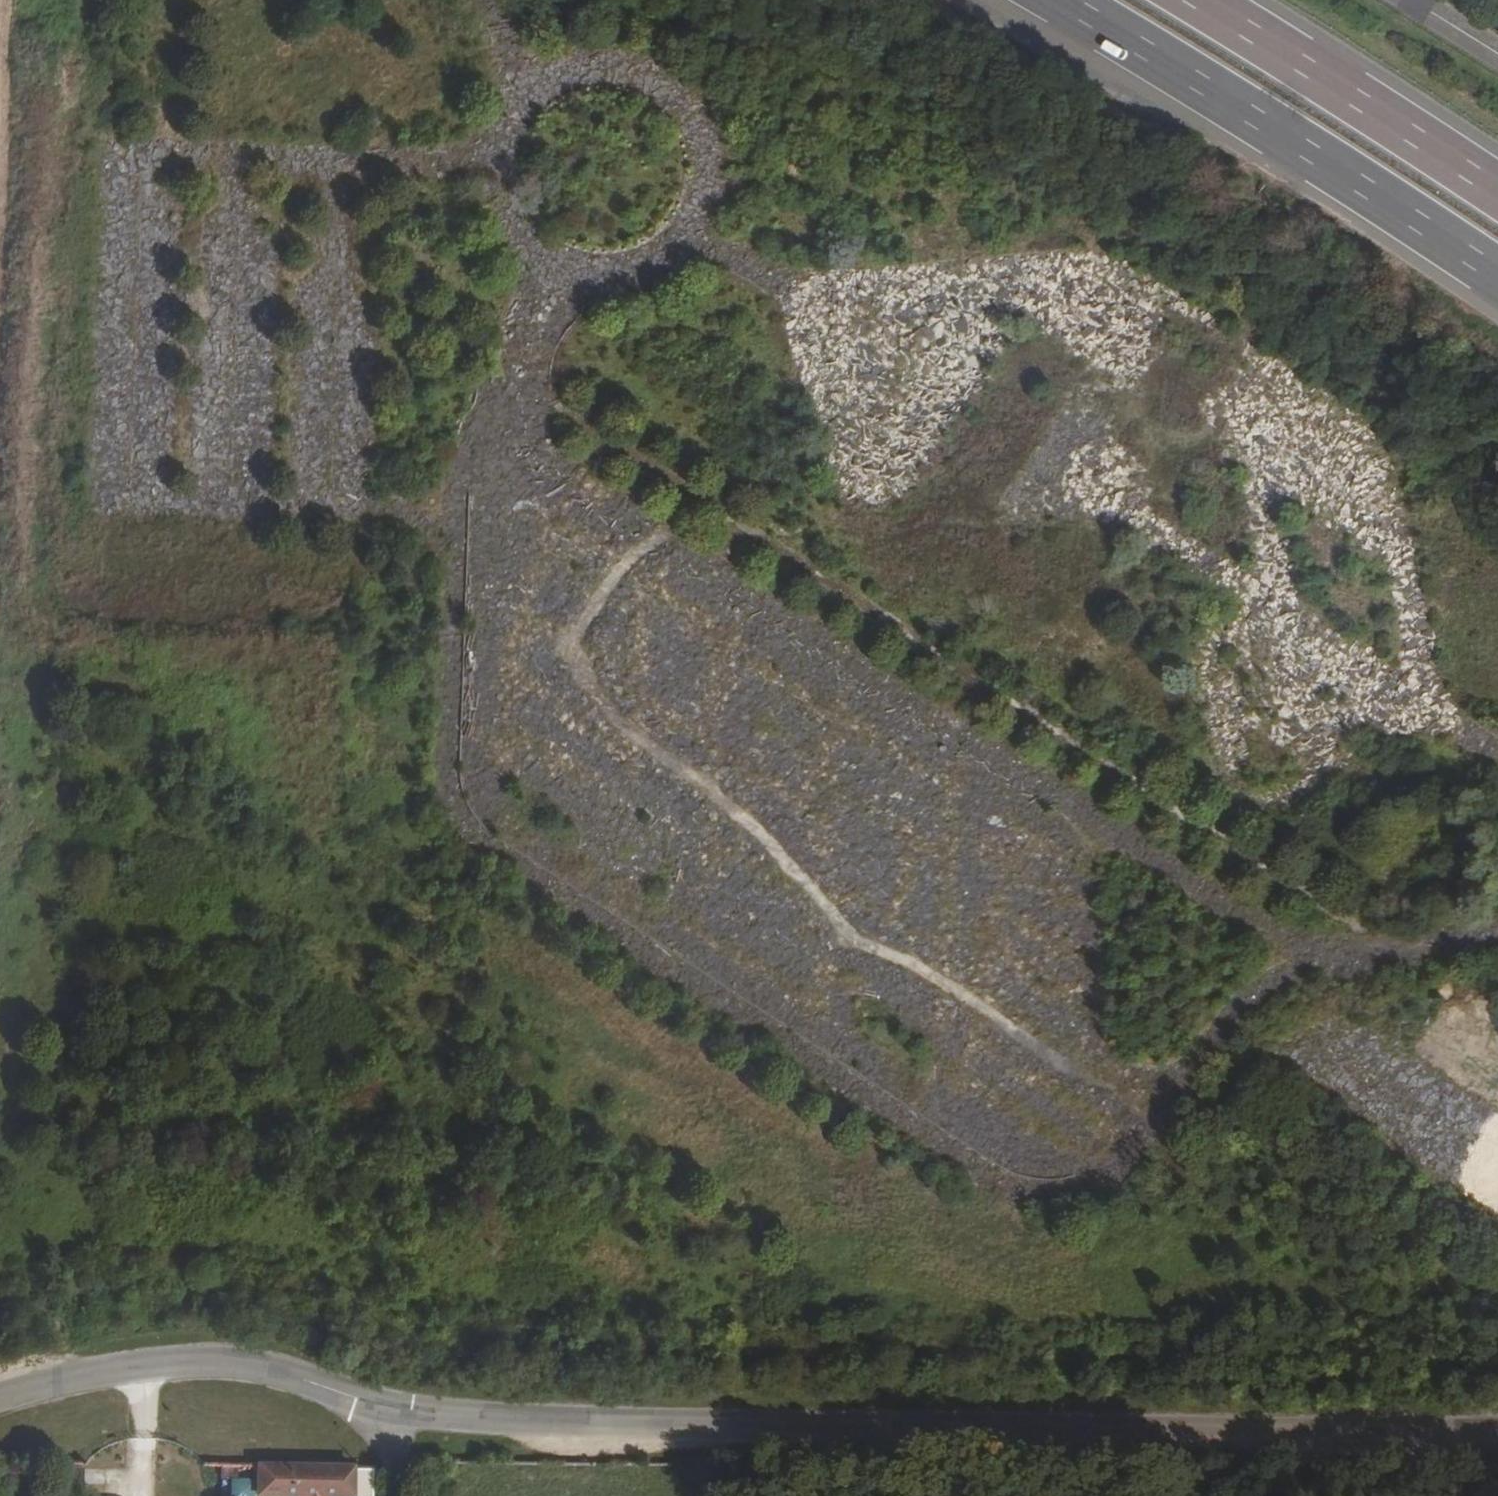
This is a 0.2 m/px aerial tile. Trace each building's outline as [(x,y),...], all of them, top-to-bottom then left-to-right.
[(236,1464),(220,1463),(220,1477),(236,1477),(236,1464)] [(256,1494),(335,1495),(352,1495),(351,1466),(257,1464),(256,1494)] [(61,1468),(61,1495),(81,1495),(82,1468),(61,1468)]
